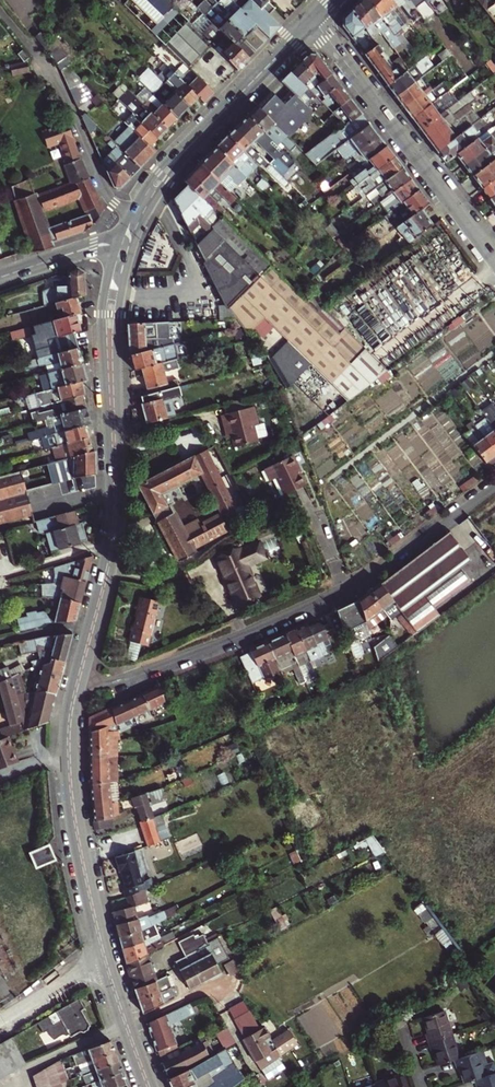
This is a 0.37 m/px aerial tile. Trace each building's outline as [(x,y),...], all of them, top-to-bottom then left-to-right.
[(182,62),(187,66),(209,43),(200,33),(166,0),(125,0),(122,3),(182,62)] [(248,57),(253,51),(241,39),(243,37),(212,6),(206,0),(203,0),(199,4),(195,0),(195,1),(194,0),(193,0),(192,1),(211,21),(226,35),(248,57)] [(212,6),(243,37),(255,49),(264,40),(252,28),(256,24),(231,0),(217,0),(218,1),(212,6)] [(256,24),(268,36),(279,25),(267,14),(273,7),(266,0),(231,0),(256,24)] [(366,0),(360,0),(357,3),(379,31),(392,48),(399,43),(366,0)] [(391,0),(366,0),(399,43),(415,65),(421,60),(400,33),(403,31),(401,28),(408,22),(391,0)] [(409,0),(391,0),(408,22),(410,25),(421,16),(420,15),(409,0)] [(420,15),(426,10),(420,3),(418,0),(409,0),(420,15)] [(484,8),(489,14),(494,23),(494,1),(494,0),(478,0),(484,8)] [(371,37),(379,31),(357,3),(350,10),(371,37)] [(489,14),(484,8),(480,11),(484,18),(489,14)] [(350,10),(341,19),(341,22),(365,54),(377,45),(371,37),(350,10)] [(226,59),(236,69),(248,57),(226,35),(211,21),(200,33),(209,43),(226,59)] [(46,48),(48,46),(48,41),(41,33),(36,37),(46,48)] [(49,54),(55,63),(70,53),(61,45),(49,54)] [(377,45),(365,54),(376,70),(389,60),(377,45)] [(30,57),(22,49),(17,54),(24,62),(30,57)] [(388,85),(396,96),(420,78),(451,54),(446,49),(428,63),(424,58),(421,60),(415,65),(401,76),(388,85)] [(55,63),(60,71),(66,67),(76,59),(70,53),(55,63)] [(307,53),(298,62),(312,74),(313,75),(317,72),(323,81),(331,74),(315,54),(307,53)] [(173,91),(188,105),(197,96),(173,72),(163,62),(155,54),(150,59),(156,64),(154,67),(161,74),(163,72),(168,78),(166,79),(176,88),(173,91)] [(486,62),(494,73),(494,65),(490,59),(486,62)] [(389,60),(376,70),(388,85),(401,76),(389,60)] [(27,62),(9,66),(12,76),(29,71),(27,62)] [(173,72),(197,96),(203,102),(213,92),(187,66),(182,62),(173,72)] [(298,62),(290,70),(310,90),(319,83),(313,75),(312,74),(298,62)] [(60,71),(77,108),(92,97),(83,83),(66,67),(60,71)] [(281,80),(291,90),(297,96),(302,91),(308,97),(310,95),(313,98),(315,95),(314,94),(310,90),(290,70),(281,80)] [(159,87),(164,82),(153,71),(148,76),(159,87)] [(319,90),(322,95),(328,91),(338,83),(334,78),(331,74),(323,81),(319,83),(310,90),(314,94),(319,90)] [(146,87),(176,117),(188,105),(173,91),(164,82),(159,87),(148,76),(141,83),(146,87)] [(420,78),(396,96),(402,104),(413,118),(447,92),(449,90),(443,82),(434,88),(431,85),(427,87),(420,78)] [(112,93),(132,113),(157,137),(167,127),(136,97),(127,89),(121,83),(112,93)] [(328,91),(339,106),(350,99),(338,83),(328,91)] [(136,97),(167,127),(176,117),(146,87),(136,97)] [(268,93),(256,105),(286,136),(311,111),(297,96),(291,90),(280,100),(273,93),(268,93)] [(421,129),(438,151),(481,118),(487,113),(471,91),(458,101),(440,115),(421,129)] [(421,129),(440,115),(437,112),(455,98),(453,94),(450,96),(447,92),(413,118),(421,129)] [(458,101),(455,98),(437,112),(440,115),(458,101)] [(339,106),(350,121),(361,113),(350,99),(339,106)] [(256,105),(247,115),(277,146),(281,141),(289,150),(295,144),(286,136),(256,105)] [(157,137),(132,113),(123,122),(139,137),(148,146),(157,137)] [(369,124),(361,113),(350,121),(345,125),(305,154),(315,164),(324,157),(369,124)] [(250,143),(255,139),(271,154),(273,157),(268,162),(281,175),(294,163),(277,146),(247,115),(234,128),(250,143)] [(445,161),(455,153),(488,128),(481,118),(438,151),(445,161)] [(116,144),(139,167),(154,151),(148,146),(139,137),(132,143),(130,146),(106,122),(105,123),(102,120),(97,125),(99,127),(107,135),(116,144)] [(130,146),(132,143),(109,120),(106,122),(130,146)] [(66,166),(63,167),(69,182),(35,194),(29,178),(10,186),(31,249),(32,252),(53,247),(51,242),(82,233),(95,224),(105,210),(80,157),(67,123),(66,124),(42,133),(47,148),(58,145),(66,166)] [(347,149),(352,155),(377,135),(369,124),(324,157),(329,163),(339,155),(347,149)] [(99,127),(90,137),(94,148),(107,135),(99,127)] [(257,165),(258,166),(261,163),(286,188),(290,184),(281,175),(268,162),(266,159),(250,143),(234,128),(227,135),(257,165)] [(464,164),(494,141),(494,137),(488,128),(455,153),(464,164)] [(227,135),(216,147),(246,177),(252,170),(257,165),(227,135)] [(351,171),(360,164),(385,146),(377,135),(352,155),(344,161),(348,166),(351,171)] [(472,176),(494,160),(494,159),(494,141),(464,164),(472,176)] [(116,144),(100,160),(111,186),(119,187),(139,167),(116,144)] [(349,181),(354,187),(394,157),(385,146),(360,164),(364,169),(355,176),(349,181)] [(238,185),(246,177),(216,147),(200,163),(220,183),(228,175),(238,185)] [(339,155),(344,161),(352,155),(347,149),(339,155)] [(366,195),(402,168),(399,163),(394,157),(354,187),(358,192),(362,189),(366,195)] [(472,176),(481,188),(494,177),(494,159),(494,160),(472,176)] [(233,207),(239,201),(220,183),(200,163),(183,180),(187,184),(226,223),(232,217),(207,193),(213,187),(233,207)] [(364,169),(360,164),(351,171),(355,176),(364,169)] [(380,202),(411,179),(402,168),(366,195),(375,206),(380,202)] [(481,188),(490,199),(494,195),(494,177),(481,188)] [(380,202),(388,213),(419,190),(411,179),(380,202)] [(253,337),(268,322),(302,298),(226,223),(187,184),(171,199),(226,305),(229,310),(234,319),(253,337)] [(362,189),(358,192),(362,198),(366,195),(362,189)] [(398,226),(419,210),(429,203),(419,190),(388,213),(384,216),(389,224),(394,220),(398,226)] [(404,233),(410,241),(431,225),(419,210),(398,226),(396,228),(400,234),(404,233)] [(330,224),(324,229),(332,238),(337,234),(330,224)] [(77,269),(68,272),(69,284),(53,285),(53,295),(43,296),(43,307),(51,305),(77,298),(86,295),(84,275),(77,269)] [(53,295),(53,285),(42,291),(43,296),(53,295)] [(324,308),(309,293),(302,298),(318,312),(324,308)] [(51,305),(56,321),(77,314),(81,313),(77,298),(51,305)] [(264,353),(283,338),(318,312),(302,298),(268,322),(253,337),(253,338),(264,353)] [(216,306),(217,319),(234,319),(229,310),(226,305),(216,306)] [(318,312),(283,338),(264,353),(269,362),(284,392),(311,365),(347,401),(387,371),(324,308),(318,312)] [(81,331),(77,314),(56,321),(11,333),(13,341),(33,335),(35,344),(46,341),(50,356),(78,348),(74,333),(81,331)] [(129,355),(130,354),(174,343),(172,335),(169,336),(155,337),(155,329),(169,328),(168,321),(128,323),(129,355)] [(155,337),(169,336),(169,328),(155,329),(155,337)] [(174,343),(130,354),(134,369),(141,367),(161,361),(166,361),(164,354),(176,351),(174,343)] [(48,374),(83,364),(78,348),(50,356),(22,364),(23,371),(45,365),(48,374)] [(166,361),(175,358),(177,357),(176,351),(164,354),(166,361)] [(141,367),(148,394),(169,389),(180,386),(182,385),(180,379),(167,383),(164,370),(177,366),(175,358),(166,361),(161,361),(141,367)] [(47,374),(51,390),(82,381),(87,380),(83,364),(48,374),(47,374)] [(45,365),(23,371),(26,380),(36,377),(47,374),(48,374),(45,365)] [(477,382),(486,375),(480,366),(471,373),(477,382)] [(36,377),(40,393),(51,390),(47,374),(36,377)] [(51,404),(83,395),(86,395),(82,381),(51,390),(40,393),(35,394),(37,401),(49,397),(51,404)] [(141,403),(146,423),(171,417),(170,415),(179,413),(175,397),(182,395),(180,386),(169,389),(148,394),(141,396),(143,403),(141,403)] [(87,408),(83,395),(51,404),(54,413),(45,416),(42,414),(30,417),(32,424),(41,421),(87,408)] [(492,401),(481,410),(494,430),(494,405),(492,401)] [(250,407),(219,415),(223,429),(227,428),(229,435),(232,447),(255,441),(251,426),(255,425),(250,407)] [(494,453),(494,430),(481,410),(479,407),(475,410),(477,413),(469,419),(470,419),(494,453)] [(35,431),(37,439),(86,426),(91,424),(87,408),(41,421),(43,429),(35,431)] [(485,462),(494,454),(494,453),(470,419),(469,419),(467,415),(464,418),(466,421),(458,427),(485,462)] [(53,448),(89,438),(86,426),(37,439),(29,441),(31,447),(46,442),(48,449),(53,448)] [(53,448),(57,462),(92,452),(89,438),(53,448)] [(92,452),(57,462),(52,463),(56,474),(96,463),(96,451),(92,452)] [(200,472),(206,484),(218,478),(211,465),(200,471),(192,456),(139,485),(154,513),(165,506),(167,506),(160,493),(200,472)] [(301,490),(296,478),(293,470),(296,469),(292,459),(262,471),(267,483),(273,480),(280,497),(301,490)] [(0,478),(0,525),(33,516),(27,493),(59,484),(56,474),(52,463),(0,478)] [(56,474),(59,484),(65,482),(96,476),(96,463),(56,474)] [(218,478),(206,484),(210,491),(222,485),(218,478)] [(222,485),(210,491),(223,514),(234,508),(222,485)] [(169,514),(165,506),(154,513),(158,521),(169,514)] [(79,525),(76,513),(36,523),(39,534),(43,536),(46,535),(51,554),(79,546),(79,544),(87,542),(82,524),(79,525)] [(174,551),(178,559),(194,552),(191,546),(226,528),(219,515),(185,534),(173,513),(169,514),(158,521),(171,546),(170,550),(174,551)] [(447,532),(378,584),(418,631),(438,616),(439,615),(434,608),(470,581),(459,568),(470,560),(447,532)] [(261,538),(217,557),(237,603),(258,594),(245,565),(268,556),(261,538)] [(68,565),(65,577),(87,582),(93,557),(68,565)] [(52,597),(61,599),(81,603),(87,582),(65,577),(64,581),(61,581),(57,580),(56,583),(52,597)] [(53,583),(44,583),(44,594),(53,594),(53,583)] [(368,591),(382,608),(386,605),(395,615),(397,614),(398,618),(413,635),(418,631),(378,584),(368,591)] [(367,628),(385,612),(382,608),(368,591),(357,599),(367,628)] [(155,601),(139,598),(129,640),(145,644),(155,601)] [(81,603),(61,599),(57,615),(54,615),(50,618),(47,615),(38,614),(38,612),(29,614),(30,617),(19,619),(21,631),(41,627),(45,623),(77,620),(81,603)] [(357,599),(336,609),(343,627),(350,645),(371,638),(367,628),(357,599)] [(391,619),(395,615),(386,605),(382,608),(385,612),(391,619)] [(295,628),(309,661),(328,652),(325,645),(330,643),(324,632),(332,628),(334,632),(343,627),(336,609),(326,614),(330,622),(322,625),(314,621),(306,624),(306,623),(295,628)] [(309,661),(295,628),(284,633),(299,665),(303,663),(308,674),(314,671),(309,661)] [(267,641),(274,657),(281,673),(299,665),(284,633),(267,641)] [(41,639),(24,643),(27,656),(38,653),(40,661),(43,660),(45,666),(49,665),(51,658),(66,662),(73,634),(41,639)] [(267,641),(249,650),(249,651),(238,657),(251,683),(262,678),(263,680),(281,672),(274,657),(267,641)] [(379,662),(395,649),(389,641),(375,652),(379,662)] [(42,667),(34,694),(59,688),(66,662),(51,658),(49,665),(45,666),(42,667)] [(303,663),(299,665),(304,676),(308,674),(303,663)] [(20,675),(17,666),(0,672),(0,684),(20,675)] [(20,675),(0,684),(0,689),(9,726),(0,729),(0,738),(1,741),(9,738),(50,722),(59,688),(34,694),(27,696),(20,675)] [(187,682),(179,685),(185,697),(192,694),(187,682)] [(166,702),(159,686),(142,694),(150,709),(166,702)] [(136,715),(150,709),(142,694),(126,700),(133,716),(136,715)] [(112,707),(117,724),(133,716),(126,700),(112,707)] [(89,717),(89,732),(106,724),(106,730),(115,730),(119,728),(117,724),(112,707),(89,717)] [(158,717),(148,720),(150,727),(161,724),(158,717)] [(89,732),(90,749),(107,749),(116,748),(115,741),(119,741),(119,728),(115,730),(106,730),(106,724),(89,732)] [(129,736),(139,732),(137,726),(127,730),(129,736)] [(19,764),(9,738),(1,741),(0,741),(0,771),(19,764)] [(90,749),(90,757),(107,756),(116,755),(116,748),(107,749),(90,749)] [(90,757),(90,767),(117,765),(116,755),(107,756),(90,757)] [(90,767),(90,783),(109,781),(117,781),(117,765),(90,767)] [(90,783),(94,821),(109,818),(113,817),(119,813),(118,798),(110,798),(109,781),(90,783)] [(157,801),(154,790),(131,797),(134,806),(137,805),(142,820),(153,817),(149,803),(157,801)] [(142,820),(140,821),(147,843),(168,834),(163,817),(171,815),(170,811),(153,817),(142,820)] [(94,821),(95,830),(111,826),(109,818),(94,821)] [(375,834),(368,836),(376,855),(382,852),(375,834)] [(113,856),(115,856),(122,853),(122,854),(127,852),(124,845),(111,850),(113,856)] [(56,861),(50,846),(30,854),(36,869),(56,861)] [(151,863),(146,851),(137,851),(136,848),(127,852),(122,854),(122,853),(115,856),(121,870),(123,869),(130,886),(127,887),(131,895),(142,891),(148,888),(157,884),(154,876),(148,879),(144,870),(147,869),(151,863)] [(113,911),(120,936),(154,925),(153,923),(174,913),(168,902),(138,915),(134,905),(152,898),(148,888),(142,891),(131,895),(129,896),(131,906),(113,911)] [(276,905),(269,908),(279,929),(287,925),(276,905)] [(120,936),(123,949),(159,934),(154,925),(120,936)] [(123,949),(127,964),(148,953),(173,940),(169,933),(161,938),(159,934),(123,949)] [(185,956),(195,950),(207,945),(206,942),(203,937),(195,941),(192,935),(178,942),(185,956)] [(230,957),(228,953),(226,950),(218,936),(216,937),(206,942),(207,945),(195,950),(198,956),(200,959),(211,978),(221,972),(217,964),(222,961),(230,957)] [(195,950),(185,956),(188,961),(198,956),(195,950)] [(127,964),(135,989),(157,979),(148,953),(127,964)] [(174,961),(190,989),(200,984),(190,964),(188,961),(185,956),(174,961)] [(234,958),(232,959),(224,964),(225,966),(230,975),(240,970),(235,960),(234,958)] [(211,978),(200,959),(190,964),(200,984),(211,978)] [(135,989),(139,1000),(170,986),(166,975),(157,979),(135,989)] [(139,1000),(144,1013),(174,996),(170,986),(139,1000)] [(65,1035),(68,1036),(88,1030),(86,1027),(88,1026),(80,1010),(84,1007),(79,998),(56,1011),(61,1019),(54,1023),(50,1015),(38,1022),(44,1032),(49,1030),(56,1040),(65,1035)] [(196,1012),(192,1002),(147,1022),(157,1050),(158,1050),(161,1057),(179,1048),(170,1024),(196,1012)] [(258,1025),(252,1014),(242,1020),(248,1031),(258,1025)] [(423,1036),(426,1044),(449,1037),(442,1014),(421,1020),(426,1036),(423,1036)] [(267,1025),(261,1029),(245,1037),(262,1068),(263,1067),(269,1076),(286,1064),(280,1056),(300,1042),(291,1028),(275,1039),(267,1025)] [(228,1029),(218,1035),(222,1041),(231,1035),(228,1029)] [(0,1044),(0,1068),(27,1055),(18,1033),(0,1044)] [(213,1049),(208,1038),(205,1034),(179,1048),(186,1064),(208,1054),(207,1053),(213,1049)] [(431,1052),(436,1067),(451,1062),(457,1061),(449,1037),(426,1044),(428,1053),(431,1052)] [(76,1065),(81,1063),(114,1051),(110,1041),(72,1056),(76,1065)] [(168,1073),(176,1069),(186,1064),(179,1048),(161,1057),(168,1073)] [(171,1086),(181,1086),(213,1072),(234,1061),(226,1048),(189,1069),(178,1073),(169,1077),(168,1077),(171,1086)] [(81,1075),(96,1070),(118,1062),(114,1051),(81,1063),(84,1069),(79,1070),(81,1075)] [(29,1062),(27,1055),(0,1068),(0,1082),(29,1062)] [(457,1070),(462,1085),(472,1082),(482,1078),(475,1055),(457,1061),(451,1062),(454,1071),(457,1070)] [(68,1081),(64,1070),(61,1060),(35,1075),(40,1086),(70,1086),(68,1081)] [(245,1076),(234,1061),(213,1072),(181,1086),(230,1086),(245,1076)] [(85,1086),(90,1083),(122,1071),(118,1062),(96,1070),(97,1073),(82,1079),(85,1086)] [(189,1069),(186,1064),(176,1069),(168,1073),(169,1077),(178,1073),(189,1069)] [(378,1085),(379,1086),(404,1086),(399,1069),(375,1076),(378,1085)] [(90,1083),(92,1086),(120,1086),(127,1084),(122,1071),(90,1083)] [(494,1074),(482,1078),(472,1082),(473,1086),(494,1086),(494,1075),(494,1074)]
